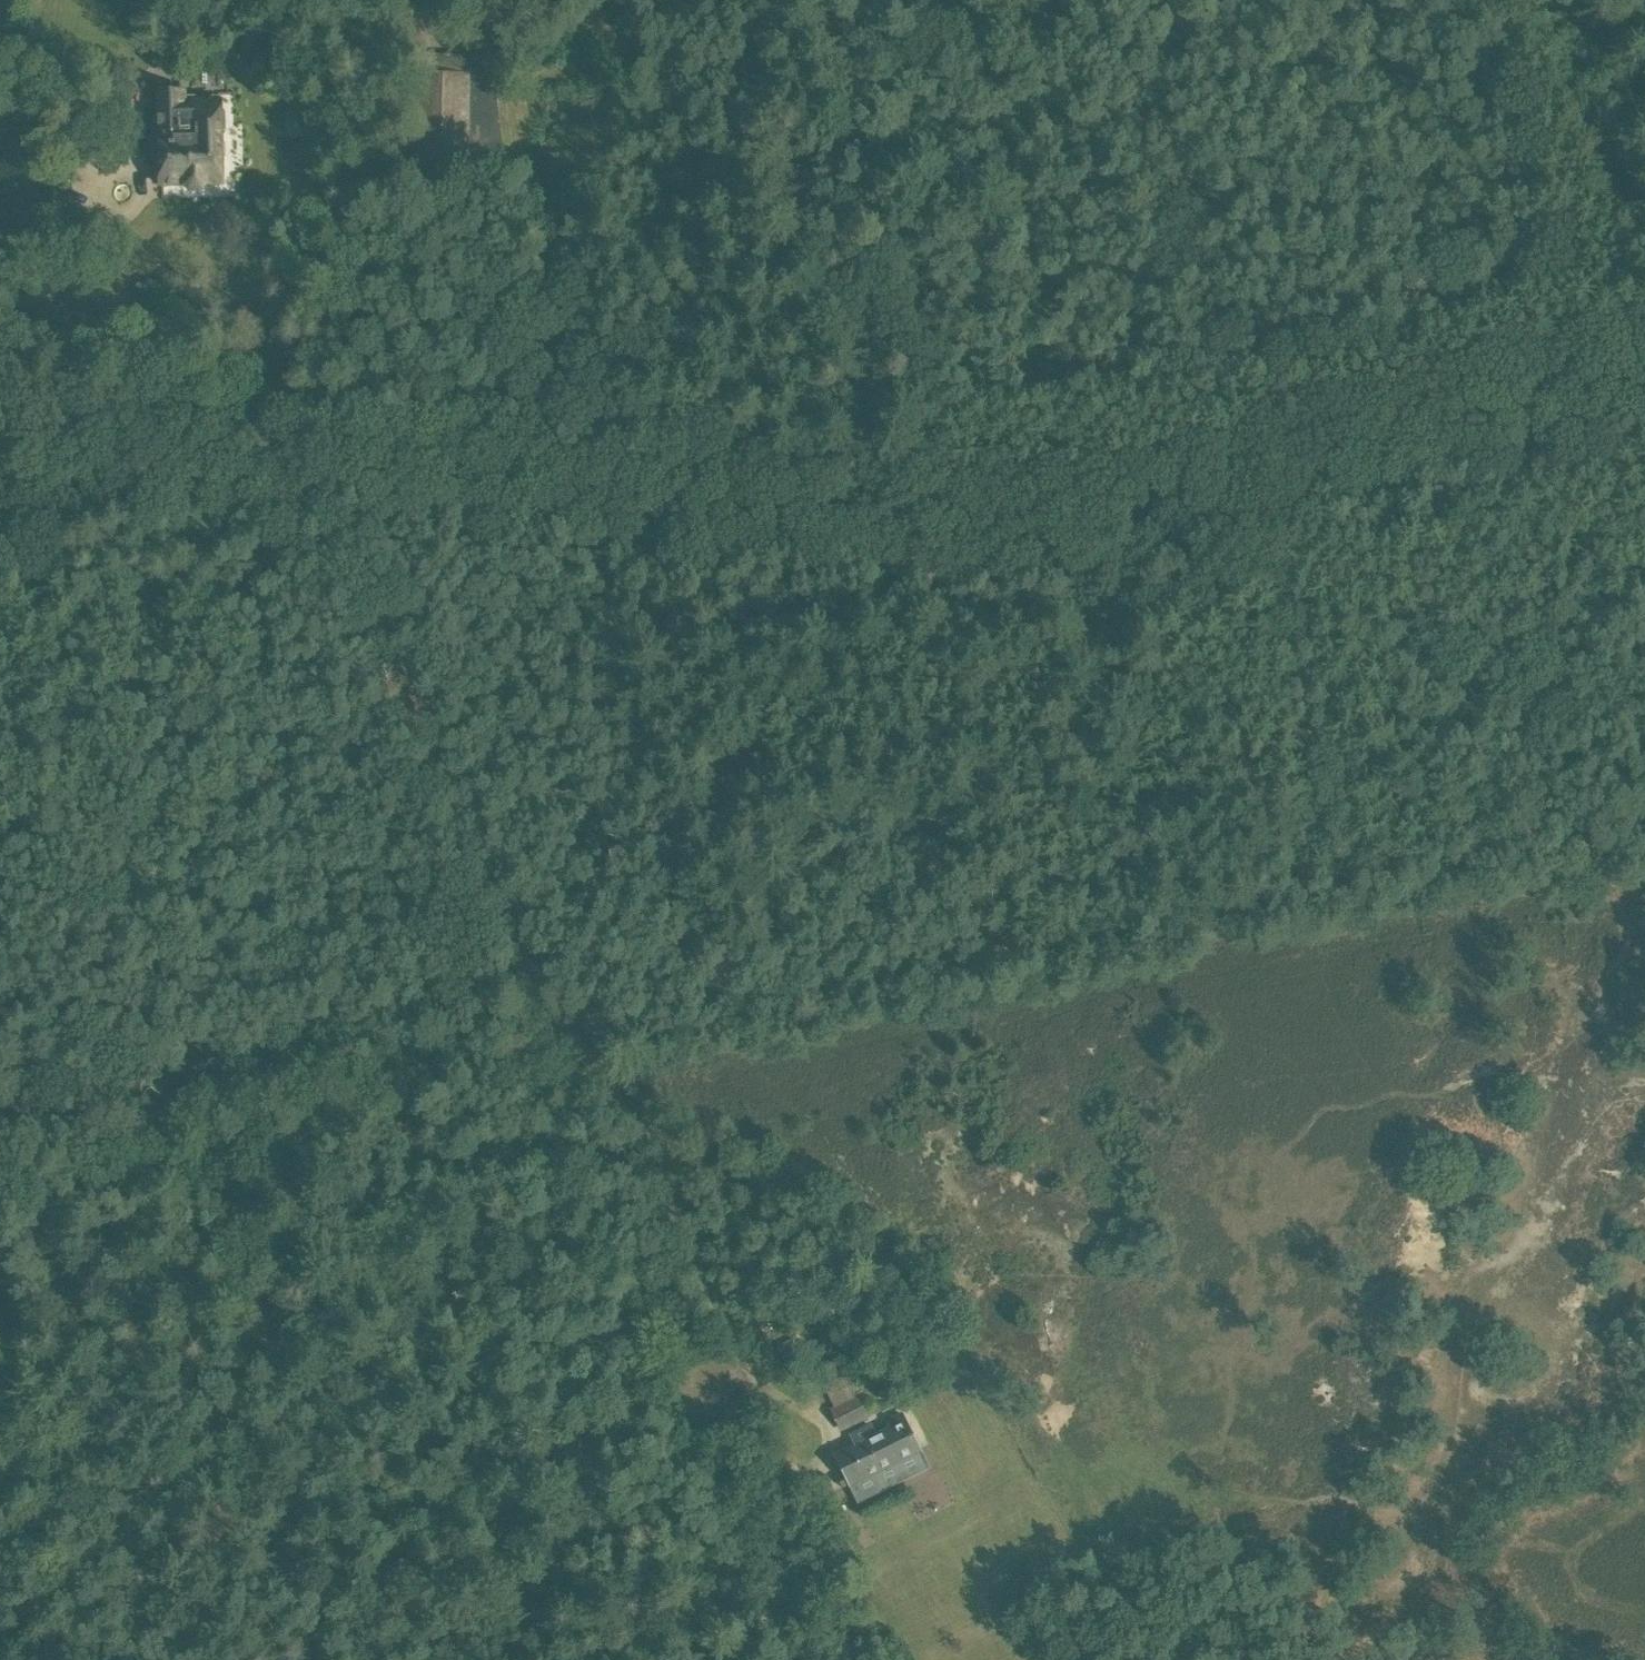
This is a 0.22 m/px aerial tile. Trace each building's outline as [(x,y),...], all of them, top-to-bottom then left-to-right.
[(503,168),(487,79),(417,74),(415,166),(503,168)] [(186,101),(185,94),(175,94),(175,119),(172,120),(167,124),(167,135),(163,139),(163,158),(167,166),(168,183),(174,183),(174,185),(188,185),(190,188),(203,188),(208,183),(222,183),(221,158),(224,155),(224,143),(221,140),(221,134),(225,130),(225,111),(220,107),(220,101),(186,101)] [(793,1341),(778,1349),(785,1363),(801,1356),(793,1341)] [(842,1434),(868,1422),(858,1400),(863,1398),(851,1373),(823,1386),(834,1408),(831,1410),(842,1434)] [(845,1473),(837,1477),(839,1481),(840,1481),(843,1487),(851,1484),(861,1506),(930,1472),(919,1450),(901,1414),(888,1420),(893,1429),(876,1435),(871,1426),(851,1435),(857,1447),(837,1457),(845,1473)]
